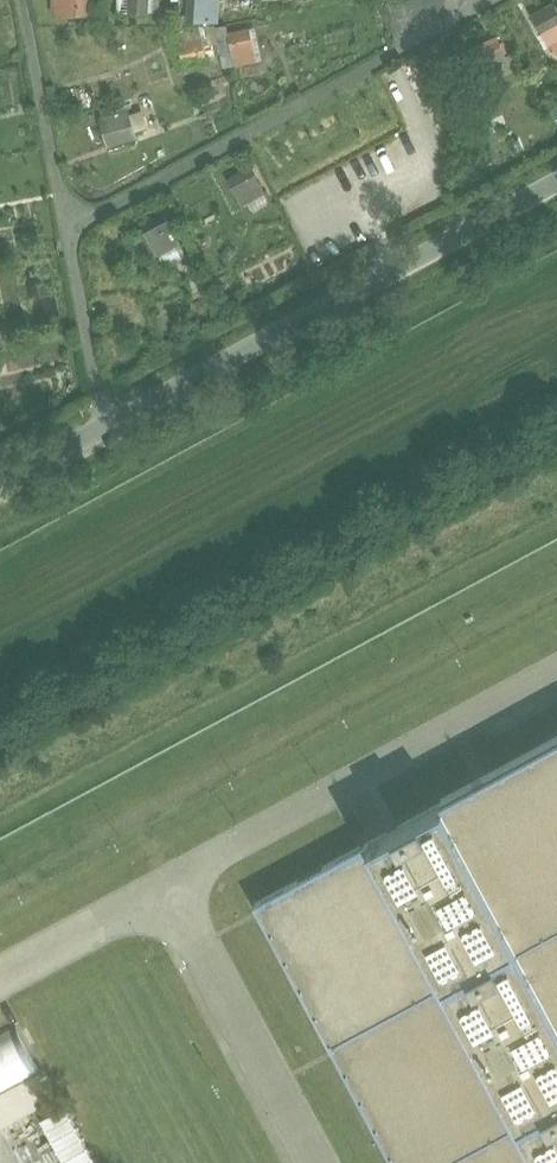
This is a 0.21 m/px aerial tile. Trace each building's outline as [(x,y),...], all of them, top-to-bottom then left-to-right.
[(55,12),(89,12),(89,0),(55,0),(55,12)] [(116,9),(147,10),(148,0),(116,0),(116,9)] [(218,0),(195,0),(194,17),(217,18),(218,0)] [(530,15),(539,33),(556,24),(556,12),(553,4),(530,15)] [(247,29),(226,33),(232,64),(253,60),(247,29)] [(200,39),(177,44),(181,61),(204,55),(200,39)] [(98,117),(105,146),(133,139),(125,110),(98,117)] [(247,168),(225,180),(238,204),(260,192),(247,168)] [(178,242),(164,215),(141,227),(155,254),(178,242)] [(443,797),(444,800),(257,901),(398,1162),(556,1162),(556,735),(443,797)] [(0,1033),(0,1092),(42,1069),(18,1023),(0,1033)] [(40,1117),(63,1162),(96,1162),(67,1104),(40,1117)]
